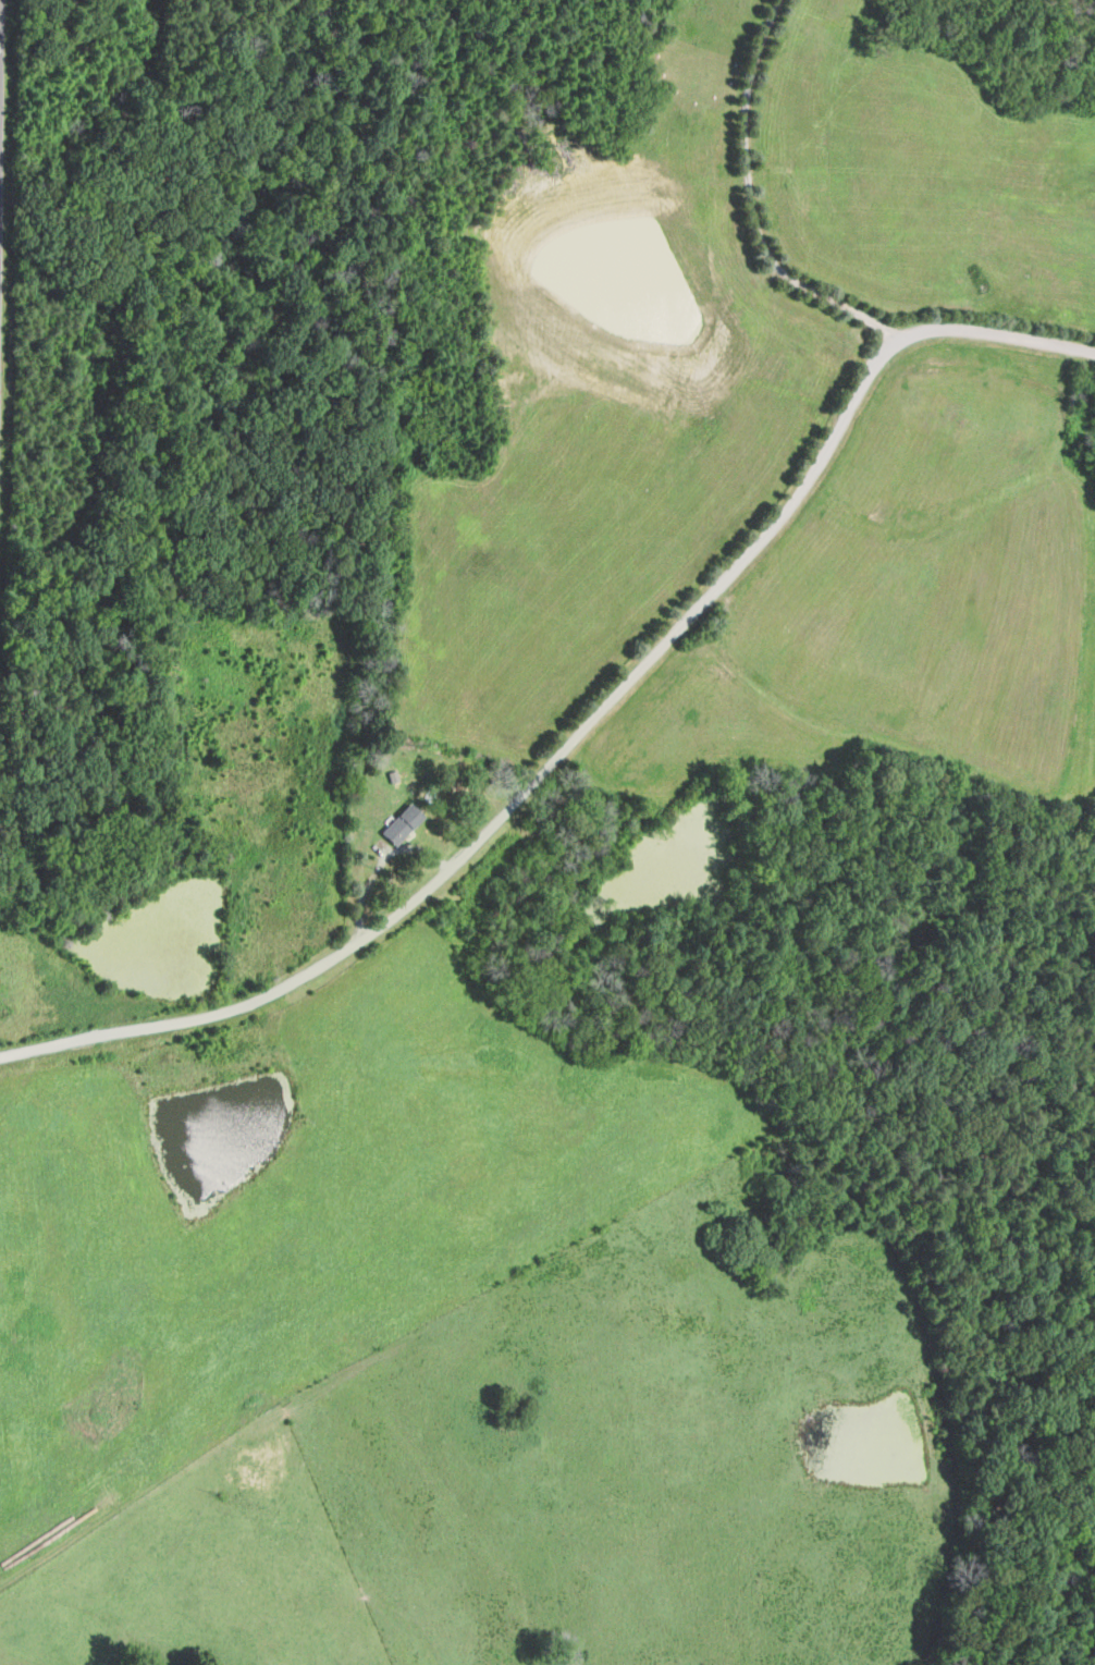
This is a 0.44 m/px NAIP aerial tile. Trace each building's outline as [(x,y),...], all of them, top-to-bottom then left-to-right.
[(393,845),(421,815),(406,801),(378,832),(393,845)]
